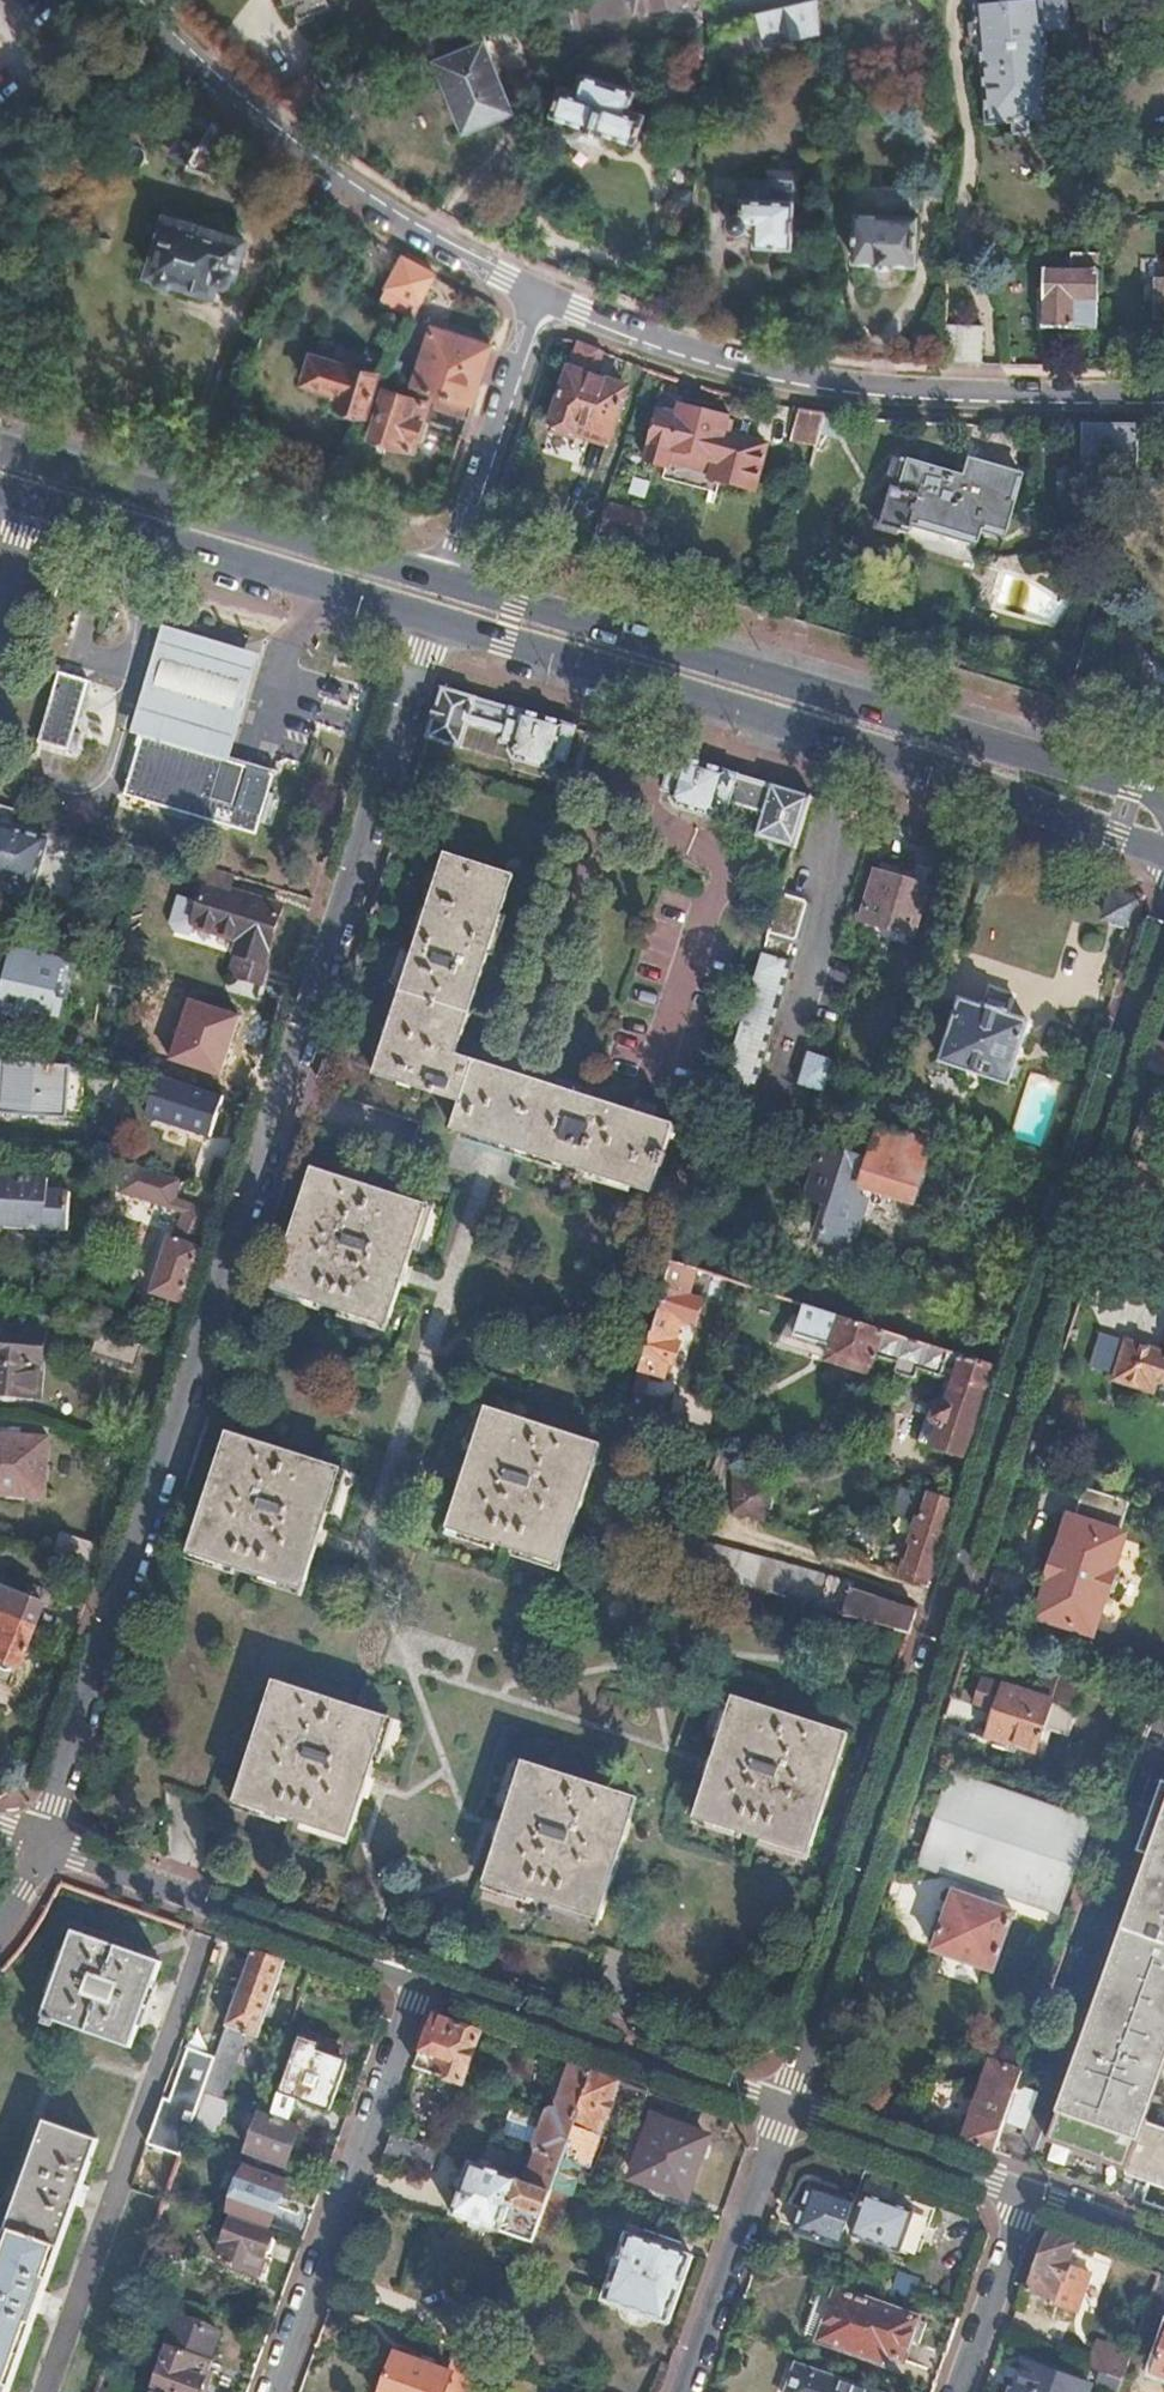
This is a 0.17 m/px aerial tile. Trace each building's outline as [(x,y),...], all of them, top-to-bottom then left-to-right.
[(286,5),(292,18),(327,3),(326,0),(285,0),(286,5)] [(595,20),(638,10),(636,6),(654,3),(655,6),(682,0),(590,0),(595,20)] [(713,35),(715,21),(717,0),(701,0),(697,32),(713,35)] [(755,12),(764,42),(819,30),(817,0),(807,0),(755,12)] [(976,10),(985,120),(989,122),(1012,120),(1013,128),(1027,128),(1027,119),(1050,118),(1050,104),(1041,5),(976,10)] [(423,33),(464,130),(515,109),(477,20),(423,33)] [(661,72),(593,47),(578,89),(563,84),(554,113),(587,125),(586,128),(603,135),(605,131),(636,143),(661,72)] [(315,97),(323,93),(312,73),(273,96),(274,97),(285,106),(292,111),(315,97)] [(213,162),(228,136),(198,109),(197,108),(163,148),(180,155),(180,159),(202,168),(202,172),(203,175),(206,178),(209,179),(212,178),(215,176),(217,172),(216,169),(214,166),(213,162)] [(835,210),(835,183),(821,183),(820,210),(835,210)] [(906,191),(847,189),(846,214),(854,215),(852,259),(872,259),(872,264),(891,265),(891,260),(912,261),(914,217),(905,216),(906,191)] [(790,249),(792,207),(734,205),(733,230),(732,233),(730,235),(728,239),(728,241),(729,245),(730,248),(734,250),(738,251),(742,249),(745,246),(746,243),(746,238),(752,238),(751,248),(790,249)] [(233,273),(238,258),(243,257),(246,249),(240,245),(242,241),(167,217),(148,272),(155,275),(155,280),(167,284),(172,280),(210,292),(215,280),(226,282),(229,272),(233,273)] [(413,317),(426,293),(435,278),(427,274),(404,260),(401,259),(381,299),(413,317)] [(1096,330),(1096,269),(1042,269),(1041,329),(1096,330)] [(1156,279),(1155,297),(1153,297),(1153,318),(1163,318),(1163,279),(1156,279)] [(471,404),(485,358),(489,346),(428,326),(410,385),(437,394),(471,404)] [(980,365),(980,329),(944,329),(943,365),(946,365),(980,365)] [(611,440),(627,390),(596,380),(605,353),(582,344),(577,342),(550,420),(611,440)] [(362,413),(373,375),(309,356),(301,383),(307,385),(306,389),(320,393),(323,390),(339,395),(336,404),(341,406),(340,410),(342,412),(346,414),(349,414),(352,414),(355,413),(357,412),(362,413)] [(428,401),(386,389),(371,438),(412,450),(428,401)] [(466,418),(471,404),(437,394),(432,407),(466,418)] [(732,423),(680,407),(677,417),(657,410),(642,458),(662,464),(663,461),(706,476),(705,478),(749,492),(762,450),(727,439),(732,423)] [(816,444),(826,414),(813,412),(799,410),(792,436),(816,444)] [(1141,461),(1141,428),(1126,427),(1084,428),(1085,461),(1141,461)] [(914,524),(976,542),(982,524),(1006,531),(1021,475),(972,460),(965,482),(911,464),(902,492),(894,489),(883,527),(911,536),(914,524)] [(639,511),(598,501),(591,530),(632,539),(639,511)] [(131,732),(142,735),(228,759),(259,653),(162,625),(131,732)] [(87,680),(58,671),(39,740),(68,748),(87,680)] [(443,685),(427,734),(461,745),(462,741),(509,756),(511,752),(547,763),(552,762),(555,753),(566,757),(576,725),(443,685)] [(228,759),(142,735),(124,794),(257,833),(274,772),(228,759)] [(775,783),(673,754),(664,786),(674,788),(673,794),(678,802),(705,811),(713,807),(715,802),(726,805),(728,800),(762,811),(757,832),(796,844),(811,795),(775,783)] [(0,823),(0,875),(32,885),(47,838),(0,823)] [(514,876),(446,853),(376,1072),(459,1101),(450,1128),(496,1143),(650,1193),(672,1124),(457,1053),(514,876)] [(234,872),(205,864),(194,900),(182,897),(174,921),(178,928),(192,932),(194,925),(239,938),(236,951),(238,952),(233,972),(264,981),(269,962),(265,961),(282,905),(229,889),(234,872)] [(927,886),(877,870),(862,918),(912,934),(927,886)] [(804,894),(783,888),(770,931),(794,938),(798,935),(809,900),(804,894)] [(1116,893),(1111,897),(1107,911),(1110,914),(1122,919),(1127,916),(1132,901),(1129,897),(1116,893)] [(14,947),(4,986),(0,984),(0,1009),(43,1020),(44,1016),(49,1017),(52,1012),(60,1014),(64,998),(55,996),(64,960),(14,947)] [(795,956),(765,947),(724,1084),(755,1092),(783,997),(789,999),(798,969),(792,967),(795,956)] [(982,1006),(960,999),(950,1031),(940,1028),(933,1049),(926,1054),(923,1063),(927,1071),(936,1073),(941,1070),(1001,1089),(1003,1096),(1012,1099),(1020,1093),(1022,1085),(1017,1078),(1011,1076),(1028,1021),(1006,1015),(1007,1011),(983,1002),(982,1006)] [(1161,1039),(1153,1064),(1163,1068),(1163,1040),(1161,1039)] [(831,1057),(810,1050),(800,1082),(822,1089),(831,1057)] [(2,1058),(0,1080),(0,1109),(67,1114),(71,1063),(2,1058)] [(153,1118),(212,1132),(221,1095),(162,1081),(153,1118)] [(1044,1144),(1054,1097),(1026,1092),(1016,1138),(1044,1144)] [(1139,1131),(1163,1141),(1163,1122),(1145,1115),(1139,1131)] [(835,1205),(829,1223),(825,1238),(858,1248),(872,1202),(910,1214),(928,1158),(919,1155),(924,1137),(880,1124),(869,1158),(829,1147),(812,1198),(835,1205)] [(427,1205),(314,1169),(275,1289),(389,1326),(407,1269),(427,1205)] [(2,1232),(2,1227),(67,1230),(69,1192),(48,1190),(48,1177),(0,1174),(0,1234),(2,1232)] [(807,1216),(829,1223),(835,1205),(812,1198),(807,1216)] [(184,1298),(213,1209),(187,1201),(174,1239),(172,1239),(155,1289),(162,1291),(159,1297),(175,1302),(176,1296),(184,1298)] [(672,1261),(641,1364),(666,1371),(683,1316),(690,1318),(698,1294),(690,1291),(697,1269),(672,1261)] [(932,1443),(965,1454),(994,1364),(859,1321),(793,1299),(787,1317),(836,1333),(829,1356),(869,1369),(875,1351),(896,1358),(895,1361),(897,1367),(911,1371),(916,1369),(918,1365),(945,1375),(935,1407),(939,1419),(932,1443)] [(37,1395),(42,1331),(0,1327),(0,1392),(37,1395)] [(146,1343),(100,1329),(92,1352),(137,1367),(146,1343)] [(1126,1337),(1114,1374),(1151,1386),(1156,1373),(1163,1375),(1163,1350),(1126,1337)] [(747,1355),(731,1349),(726,1365),(742,1371),(747,1355)] [(627,1410),(657,1418),(663,1397),(634,1388),(627,1410)] [(601,1445),(491,1409),(453,1530),(563,1565),(601,1445)] [(0,1431),(0,1492),(45,1495),(50,1435),(0,1431)] [(343,1472),(229,1434),(190,1554),(303,1591),(321,1537),(343,1472)] [(768,1484),(730,1473),(729,1511),(758,1519),(763,1502),(768,1484)] [(906,1573),(925,1579),(950,1500),(899,1483),(890,1511),(919,1521),(913,1523),(909,1535),(914,1541),(912,1545),(906,1545),(901,1559),(908,1562),(905,1568),(908,1569),(906,1573)] [(1123,1530),(1132,1499),(1088,1485),(1077,1516),(1072,1514),(1039,1613),(1093,1631),(1105,1597),(1115,1591),(1118,1581),(1114,1570),(1127,1532),(1123,1530)] [(69,1532),(62,1553),(99,1565),(105,1544),(69,1532)] [(679,1567),(908,1631),(910,1626),(915,1610),(889,1601),(848,1585),(850,1580),(688,1536),(679,1567)] [(12,1589),(0,1620),(0,1656),(23,1666),(47,1603),(12,1589)] [(977,1701),(997,1707),(989,1733),(1035,1749),(1043,1726),(1069,1734),(1087,1680),(1048,1669),(1040,1692),(986,1673),(977,1701)] [(389,1717),(276,1680),(238,1799),(351,1836),(389,1717)] [(847,1732),(735,1695),(713,1766),(698,1815),(809,1852),(847,1732)] [(640,1798),(527,1761),(490,1880),(603,1917),(640,1798)] [(1087,1821),(952,1776),(924,1865),(1058,1909),(1087,1821)] [(1163,2185),(1163,2133),(1144,2126),(1163,2072),(1155,2068),(1163,2043),(1163,2041),(1163,1781),(1161,1780),(1136,1852),(1163,1862),(1159,1872),(1154,1870),(1092,2046),(1085,2044),(1052,2137),(1129,2165),(1126,2171),(1163,2185)] [(954,1890),(934,1949),(995,1971),(1015,1912),(954,1890)] [(159,1960),(72,1930),(42,2015),(129,2045),(159,1960)] [(285,1960),(255,1950),(228,2025),(245,2031),(258,2036),(285,1960)] [(417,2066),(462,2083),(481,2030),(436,2013),(417,2066)] [(245,2031),(228,2025),(205,2089),(222,2095),(245,2031)] [(322,2043),(301,2034),(282,2090),(330,2108),(345,2063),(318,2053),(322,2043)] [(1163,2072),(1163,2070),(1163,2043),(1155,2068),(1163,2072)] [(593,2070),(571,2062),(569,2067),(564,2065),(555,2088),(560,2091),(555,2103),(557,2104),(554,2111),(550,2110),(548,2115),(574,2125),(593,2070)] [(590,2165),(621,2080),(593,2070),(574,2125),(553,2184),(570,2191),(572,2191),(583,2163),(590,2165)] [(1018,2081),(1012,2098),(1006,2117),(1026,2124),(1039,2090),(1018,2081)] [(199,2106),(204,2091),(177,2082),(163,2120),(157,2117),(148,2141),(154,2143),(182,2153),(187,2140),(199,2106)] [(982,2088),(964,2138),(994,2149),(1006,2117),(1012,2098),(982,2088)] [(222,2095),(205,2089),(204,2091),(199,2106),(216,2112),(222,2095)] [(541,2146),(527,2181),(550,2190),(553,2184),(574,2125),(548,2115),(514,2102),(509,2119),(542,2133),(537,2144),(541,2146)] [(300,2127),(262,2113),(249,2152),(285,2165),(300,2127)] [(706,2137),(655,2118),(634,2174),(658,2182),(664,2167),(692,2177),(706,2137)] [(47,2123),(0,2255),(0,2391),(5,2391),(93,2140),(47,2123)] [(393,2132),(386,2151),(429,2166),(433,2164),(438,2149),(393,2132)] [(470,2161),(452,2212),(533,2241),(537,2228),(550,2190),(527,2181),(470,2161)] [(274,2202),(284,2175),(267,2169),(263,2179),(272,2182),(266,2199),(274,2202)] [(278,2204),(274,2202),(266,2199),(272,2182),(263,2179),(245,2172),(231,2210),(271,2225),(278,2204)] [(793,2230),(838,2246),(856,2196),(811,2181),(793,2230)] [(537,2228),(554,2234),(570,2191),(553,2184),(550,2190),(537,2228)] [(911,2210),(866,2193),(853,2230),(898,2246),(911,2210)] [(272,2235),(231,2220),(217,2259),(259,2273),(272,2235)] [(533,2241),(522,2269),(539,2276),(554,2234),(537,2228),(533,2241)] [(692,2255),(626,2231),(602,2298),(668,2322),(692,2255)] [(1047,2231),(1042,2246),(1028,2285),(1053,2294),(1060,2274),(1064,2275),(1070,2260),(1066,2258),(1072,2240),(1047,2231)] [(900,2274),(894,2290),(913,2297),(919,2282),(900,2274)] [(927,2319),(838,2287),(819,2339),(863,2354),(866,2346),(903,2359),(912,2336),(919,2338),(927,2319)] [(168,2347),(154,2385),(175,2391),(198,2391),(209,2362),(206,2361),(218,2331),(177,2315),(166,2345),(168,2347)] [(489,2363),(493,2352),(459,2339),(448,2368),(397,2350),(382,2391),(445,2391),(479,2391),(489,2363)] [(1095,2346),(1089,2365),(1101,2370),(1123,2377),(1133,2349),(1111,2342),(1108,2350),(1095,2346)] [(1155,2369),(1163,2372),(1163,2343),(1155,2369)] [(1025,2363),(1015,2391),(1086,2391),(1088,2385),(1025,2363)] [(798,2364),(788,2391),(876,2391),(798,2364)] [(1122,2380),(1123,2377),(1101,2370),(1097,2380),(1102,2388),(1114,2391),(1118,2391),(1122,2380)]
